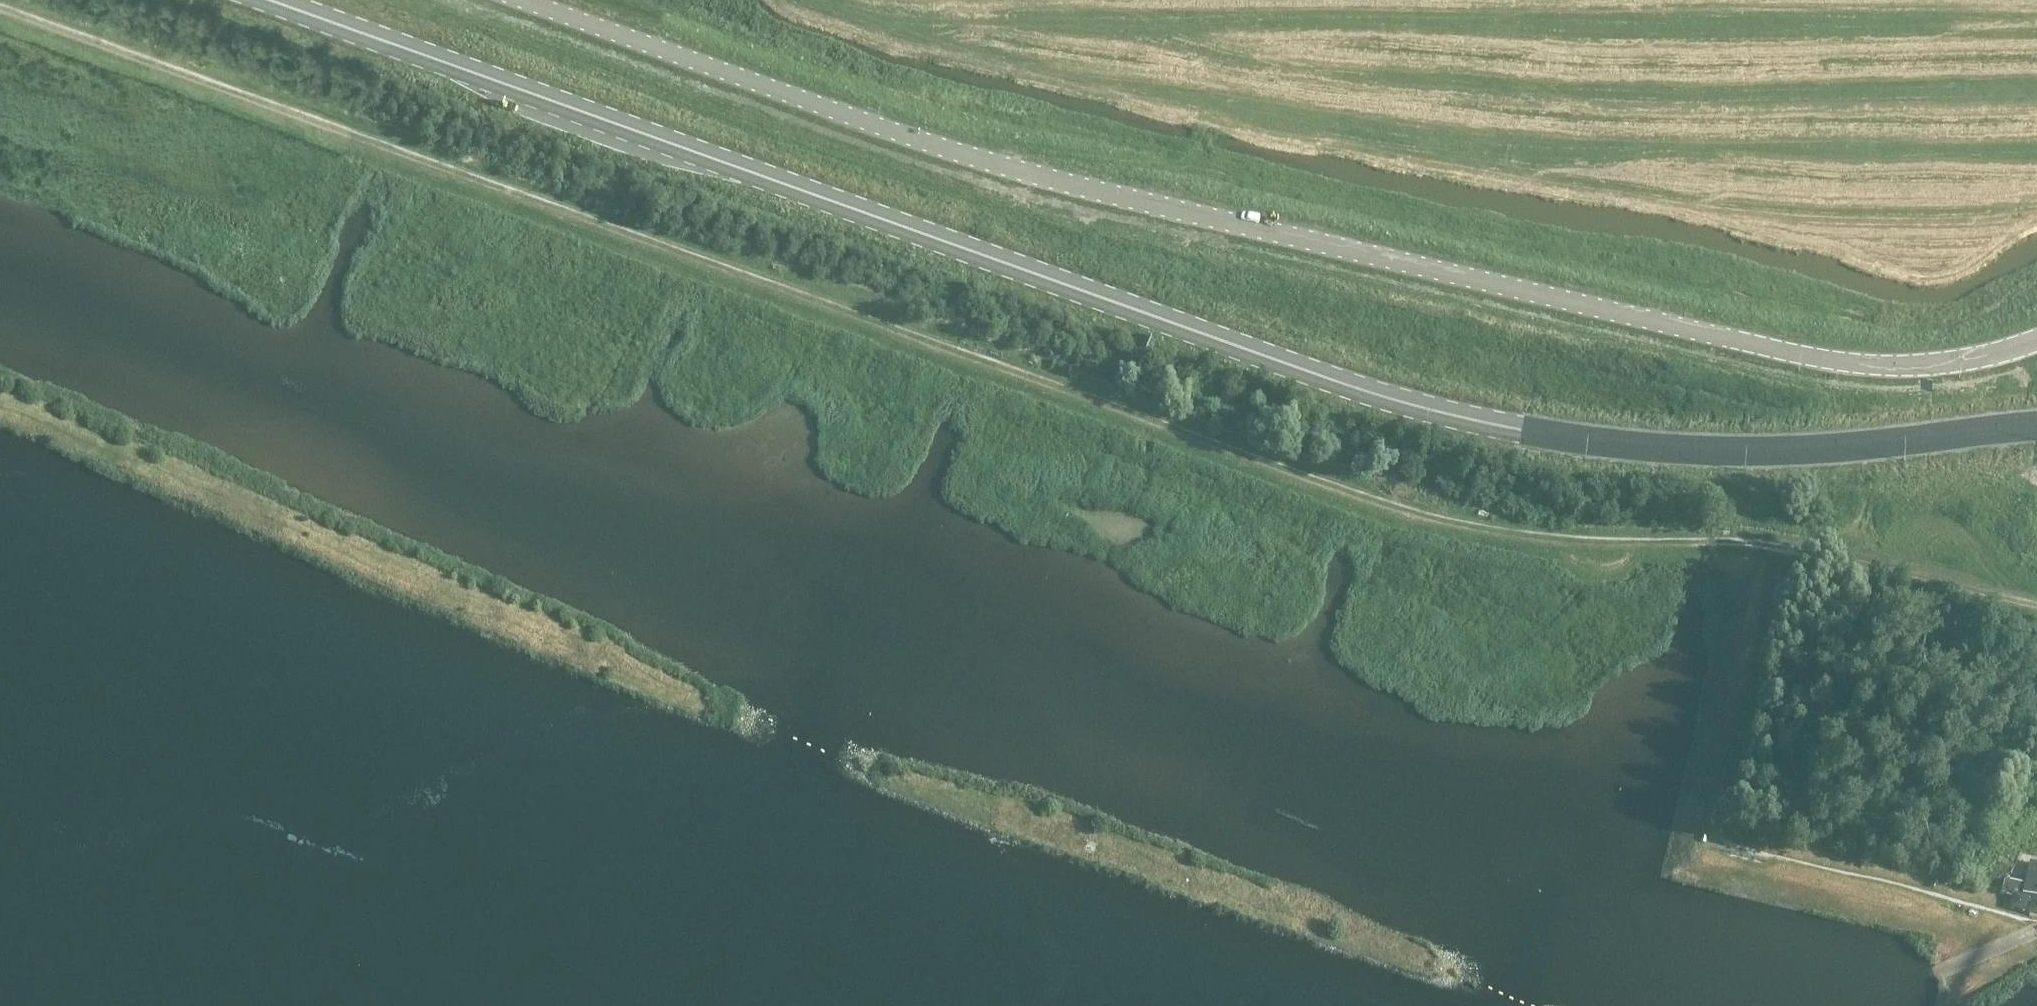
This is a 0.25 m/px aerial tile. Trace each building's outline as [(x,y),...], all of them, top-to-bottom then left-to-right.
[(2022,894),(2036,897),(2036,864),(2030,862),(2025,883),(2009,880),(2009,881),(2005,880),(2003,888),(2022,894)]
